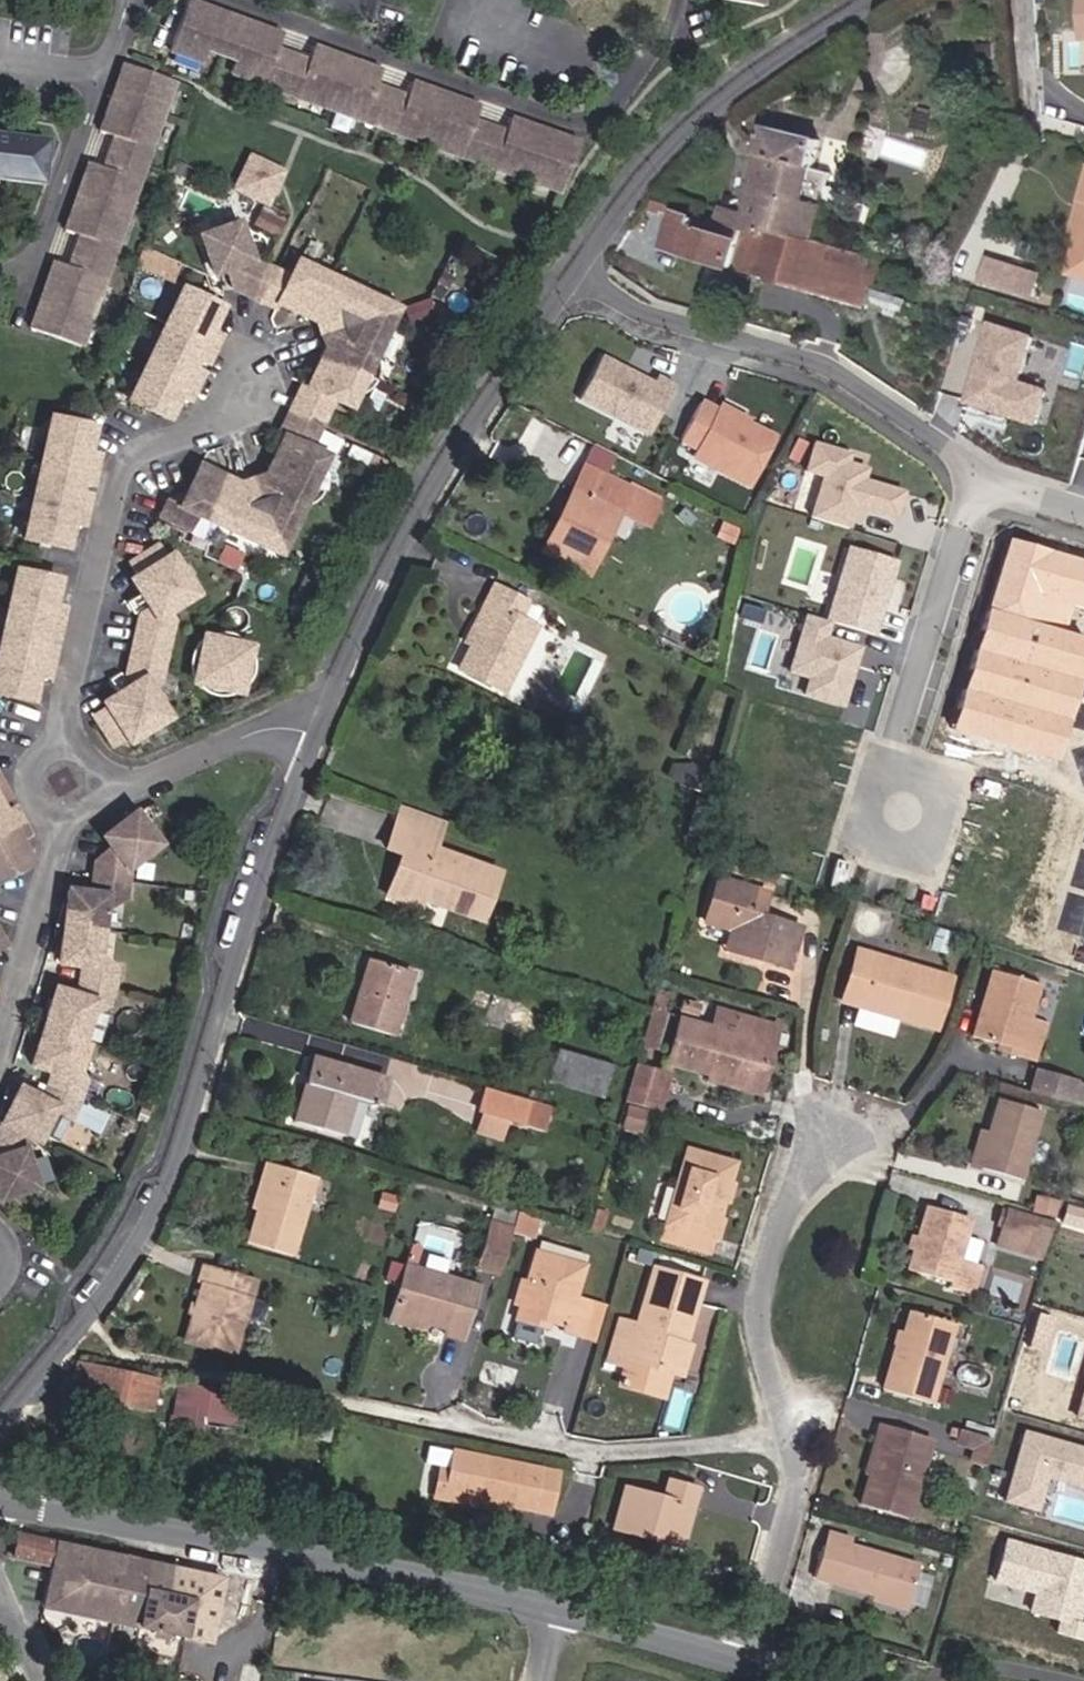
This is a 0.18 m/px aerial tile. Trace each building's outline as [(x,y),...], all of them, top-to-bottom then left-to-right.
[(276,49),(281,36),(187,1),(169,50),(202,62),(206,52),(234,62),(231,72),(263,84),(276,49)] [(375,84),(380,72),(312,47),(308,60),(295,96),(361,120),(375,84)] [(295,96),(308,60),(276,49),(263,84),(295,96)] [(149,149),(173,82),(124,64),(100,132),(113,136),(149,149)] [(473,120),(478,108),(411,83),(406,96),(393,132),(460,157),(473,120)] [(393,132),(406,96),(375,84),(361,120),(393,132)] [(558,193),(576,144),(509,119),(505,131),(491,168),(558,193)] [(491,168),(505,131),(473,120),(460,157),(491,168)] [(806,205),(821,141),(769,129),(747,216),(721,209),(718,219),(771,235),(772,232),(816,243),(824,209),(806,205)] [(44,140),(0,135),(0,180),(39,185),(44,140)] [(138,180),(149,149),(113,136),(102,167),(138,180)] [(266,203),(280,173),(250,158),(235,189),(266,203)] [(114,248),(138,180),(102,167),(89,163),(65,230),(78,235),(114,248)] [(1083,220),(1083,203),(1082,202),(1071,243),(1077,245),(1083,220)] [(872,259),(816,243),(772,232),(771,235),(718,219),(699,214),(698,219),(677,213),(666,248),(731,268),(785,282),(864,306),(870,285),(865,283),(872,259)] [(1077,245),(1070,274),(1083,278),(1083,220),(1077,245)] [(248,295),(262,265),(249,259),(237,224),(200,237),(213,273),(234,266),(240,269),(232,288),(248,295)] [(103,279),(114,248),(78,235),(66,266),(103,279)] [(874,286),(881,261),(872,259),(865,283),(870,285),(874,286)] [(1035,298),(1042,276),(988,259),(981,280),(1035,298)] [(79,347),(103,279),(66,266),(54,262),(30,329),(79,347)] [(307,318),(327,277),(297,263),(289,278),(274,271),(260,301),(275,308),(277,304),(307,318)] [(260,301),(274,271),(262,265),(248,295),(260,301)] [(377,316),(371,298),(327,277),(307,318),(315,322),(320,336),(377,316)] [(209,329),(219,307),(180,289),(163,327),(211,350),(219,334),(209,329)] [(903,313),(907,301),(873,290),(869,303),(903,313)] [(362,376),(383,332),(377,316),(320,336),(325,349),(321,356),(362,376)] [(1037,337),(990,322),(964,401),(1039,425),(1050,390),(1023,381),(1037,337)] [(204,365),(211,350),(163,327),(146,364),(194,386),(202,371),(192,366),(194,361),(204,365)] [(665,380),(612,353),(588,399),(660,436),(688,382),(669,373),(665,380)] [(348,407),(362,376),(321,356),(306,387),(301,385),(294,400),(324,414),(331,399),(348,407)] [(187,403),(194,386),(146,364),(128,401),(167,419),(177,398),(187,403)] [(726,405),(710,396),(687,441),(704,451),(701,457),(759,488),(787,435),(760,421),(762,417),(729,400),(726,405)] [(315,434),(324,414),(294,400),(284,420),(315,434)] [(87,451),(92,428),(50,418),(41,458),(93,471),(98,453),(87,451)] [(309,488),(323,456),(308,449),(315,434),(284,420),(277,435),(282,437),(267,468),(309,488)] [(862,452),(822,440),(812,472),(830,477),(818,517),(859,529),(865,509),(908,522),(917,491),(877,479),(881,467),(860,461),(862,452)] [(604,476),(614,455),(594,445),(583,466),(604,476)] [(90,487),(93,471),(41,458),(32,498),(85,510),(88,493),(78,491),(79,485),(90,487)] [(209,522),(229,481),(198,466),(179,506),(165,499),(157,516),(187,530),(194,515),(209,522)] [(587,577),(619,513),(630,489),(604,476),(583,466),(540,552),(587,577)] [(288,531),(309,488),(267,468),(264,475),(250,481),(270,538),(288,531)] [(270,538),(250,481),(237,485),(229,481),(209,522),(254,544),(270,538)] [(646,526),(658,503),(630,489),(619,513),(646,526)] [(81,527),(85,510),(32,498),(23,539),(65,548),(70,525),(81,527)] [(276,554),(288,531),(270,538),(276,554)] [(276,554),(270,538),(254,544),(276,554)] [(857,545),(835,620),(886,635),(909,560),(857,545)] [(192,594),(169,557),(164,560),(156,547),(127,564),(136,578),(131,581),(150,610),(138,617),(135,631),(148,634),(167,638),(171,621),(155,618),(175,605),(192,594)] [(52,603),(57,580),(16,571),(6,611),(59,624),(63,606),(52,603)] [(502,691),(536,625),(518,616),(525,603),(493,586),(484,603),(490,606),(471,645),(458,669),(502,691)] [(471,645),(490,606),(484,603),(465,642),(471,645)] [(171,621),(175,605),(155,618),(171,621)] [(59,624),(6,611),(0,640),(0,652),(50,663),(54,646),(43,644),(44,637),(55,640),(59,624)] [(836,637),(841,622),(835,620),(815,614),(796,674),(816,680),(811,696),(855,710),(873,648),(836,637)] [(164,652),(167,638),(148,634),(145,648),(164,652)] [(237,693),(246,648),(201,638),(192,683),(237,693)] [(160,668),(164,652),(145,648),(132,645),(128,661),(160,668)] [(50,663),(0,652),(0,694),(30,701),(35,678),(46,680),(50,663)] [(156,685),(160,668),(128,661),(125,675),(132,686),(104,704),(107,708),(93,717),(111,745),(125,737),(127,740),(164,717),(144,686),(149,683),(156,685)] [(482,925),(502,870),(437,847),(446,822),(401,806),(385,849),(401,854),(386,895),(421,908),(423,903),(482,925)] [(19,821),(11,807),(1,812),(0,810),(0,832),(19,821)] [(128,865),(155,844),(133,815),(104,838),(112,848),(116,854),(115,864),(95,862),(93,878),(126,883),(128,865)] [(28,864),(17,843),(27,838),(19,821),(0,832),(0,879),(28,864)] [(115,864),(116,854),(112,848),(95,862),(115,864)] [(191,887),(194,874),(175,871),(173,884),(191,887)] [(102,909),(104,896),(124,898),(126,883),(93,878),(91,894),(67,891),(63,927),(100,932),(102,909)] [(788,970),(800,927),(760,916),(767,894),(715,878),(703,922),(729,930),(725,944),(768,957),(766,963),(788,970)] [(102,909),(124,898),(104,896),(102,909)] [(97,954),(100,932),(63,927),(58,964),(82,967),(80,982),(112,988),(114,971),(95,969),(97,954)] [(768,957),(725,944),(723,950),(766,963),(768,957)] [(934,1029),(948,978),(856,951),(842,1001),(934,1029)] [(114,971),(97,954),(95,969),(114,971)] [(390,1036),(410,972),(369,960),(349,1023),(390,1036)] [(1034,1055),(1043,1023),(1028,1019),(1037,985),(990,971),(971,1037),(997,1045),(1034,1055)] [(89,1015),(93,1001),(108,1006),(112,988),(80,982),(75,996),(54,989),(43,1027),(81,1040),(89,1015)] [(89,1015),(108,1006),(93,1001),(89,1015)] [(164,1016),(167,1006),(153,1002),(150,1012),(164,1016)] [(654,1049),(663,1015),(651,1011),(641,1045),(654,1049)] [(758,1088),(774,1028),(716,1012),(711,1030),(679,1021),(668,1064),(758,1088)] [(73,1066),(81,1040),(43,1027),(31,1065),(52,1072),(47,1087),(78,1099),(84,1082),(69,1078),(73,1066)] [(1032,1061),(1034,1055),(997,1045),(995,1051),(1032,1061)] [(602,1098),(612,1066),(557,1051),(548,1082),(602,1098)] [(310,1085),(318,1060),(312,1059),(305,1084),(310,1085)] [(378,1104),(384,1080),(318,1060),(310,1085),(305,1084),(293,1123),(342,1136),(353,1097),(378,1104)] [(84,1082),(73,1066),(69,1078),(84,1082)] [(653,1110),(664,1075),(634,1067),(623,1102),(653,1110)] [(1069,1104),(1075,1081),(1035,1070),(1029,1092),(1069,1104)] [(70,1115),(78,1099),(47,1087),(40,1101),(19,1090),(2,1124),(36,1140),(53,1107),(70,1115)] [(521,1123),(527,1104),(485,1092),(479,1111),(482,1111),(508,1119),(521,1123)] [(1020,1180),(1040,1113),(997,1101),(987,1135),(977,1167),(1020,1180)] [(540,1128),(546,1109),(527,1104),(521,1123),(540,1128)] [(641,1133),(647,1112),(628,1107),(622,1128),(641,1133)] [(501,1141),(508,1119),(482,1111),(475,1133),(501,1141)] [(139,1138),(144,1126),(124,1118),(119,1129),(139,1138)] [(36,1140),(2,1124),(0,1128),(0,1142),(13,1149),(8,1156),(1,1158),(0,1159),(0,1198),(34,1187),(25,1161),(36,1140)] [(977,1167),(987,1135),(980,1133),(970,1165),(977,1167)] [(13,1149),(0,1142),(0,1155),(1,1158),(8,1156),(13,1149)] [(711,1237),(732,1163),(686,1151),(665,1225),(711,1237)] [(292,1257),(315,1178),(264,1163),(259,1181),(264,1183),(256,1210),(246,1243),(292,1257)] [(256,1210),(264,1183),(259,1181),(250,1208),(256,1210)] [(1052,1219),(1056,1202),(1035,1197),(1031,1213),(1052,1219)] [(965,1293),(974,1264),(981,1242),(964,1237),(969,1219),(926,1207),(916,1240),(913,1250),(907,1270),(949,1283),(948,1288),(965,1293)] [(1030,1238),(1035,1218),(1004,1209),(998,1229),(1030,1238)] [(600,1235),(606,1213),(595,1210),(589,1232),(600,1235)] [(1044,1242),(1050,1222),(1035,1218),(1030,1238),(1044,1242)] [(498,1274),(511,1228),(489,1221),(476,1268),(498,1274)] [(707,1252),(711,1237),(665,1225),(661,1239),(707,1252)] [(1024,1256),(1030,1238),(998,1229),(993,1247),(1024,1256)] [(913,1250),(916,1240),(910,1238),(907,1248),(913,1250)] [(574,1299),(583,1266),(534,1252),(515,1320),(540,1327),(542,1320),(564,1326),(562,1332),(580,1337),(589,1303),(574,1299)] [(970,1295),(979,1266),(974,1264),(965,1293),(970,1295)] [(231,1355),(254,1280),(207,1266),(185,1341),(231,1355)] [(461,1340),(477,1287),(405,1266),(390,1313),(425,1323),(444,1328),(443,1335),(461,1340)] [(682,1344),(700,1283),(652,1269),(636,1326),(619,1321),(610,1356),(626,1360),(663,1370),(672,1341),(682,1344)] [(595,1341),(605,1307),(589,1303),(580,1337),(595,1341)] [(929,1404),(952,1324),(909,1312),(902,1335),(900,1343),(896,1342),(882,1390),(929,1404)] [(422,1331),(425,1323),(390,1313),(388,1320),(422,1331)] [(679,1375),(688,1346),(682,1344),(672,1341),(663,1370),(679,1375)] [(672,1400),(679,1375),(663,1370),(626,1360),(619,1385),(672,1400)] [(149,1410),(156,1380),(77,1364),(71,1393),(149,1410)] [(226,1419),(230,1396),(184,1387),(180,1410),(201,1414),(226,1419)] [(223,1433),(226,1419),(201,1414),(198,1429),(223,1433)] [(906,1519),(930,1440),(883,1425),(859,1505),(906,1519)] [(981,1465),(989,1439),(949,1428),(947,1436),(953,1438),(953,1442),(970,1447),(966,1461),(981,1465)] [(1032,1430),(1012,1502),(1046,1511),(1055,1479),(1083,1487),(1083,1444),(1032,1430)] [(547,1513),(555,1473),(452,1452),(449,1470),(444,1492),(481,1500),(547,1513)] [(479,1507),(481,1500),(444,1492),(449,1470),(440,1468),(434,1498),(479,1507)] [(680,1543),(696,1488),(667,1480),(662,1497),(623,1487),(612,1529),(648,1540),(650,1535),(680,1543)] [(905,1605),(916,1566),(847,1546),(849,1540),(829,1534),(825,1547),(822,1546),(813,1578),(905,1605)] [(208,1643),(221,1579),(18,1535),(13,1557),(52,1566),(43,1607),(208,1643)] [(680,1543),(650,1535),(648,1540),(679,1548),(680,1543)] [(1015,1537),(1002,1581),(1044,1594),(1038,1614),(1068,1622),(1064,1634),(1083,1640),(1083,1557),(1015,1537)] [(308,1652),(311,1640),(271,1632),(268,1650),(285,1654),(286,1648),(308,1652)] [(318,1654),(320,1642),(311,1640),(308,1652),(318,1654)]
